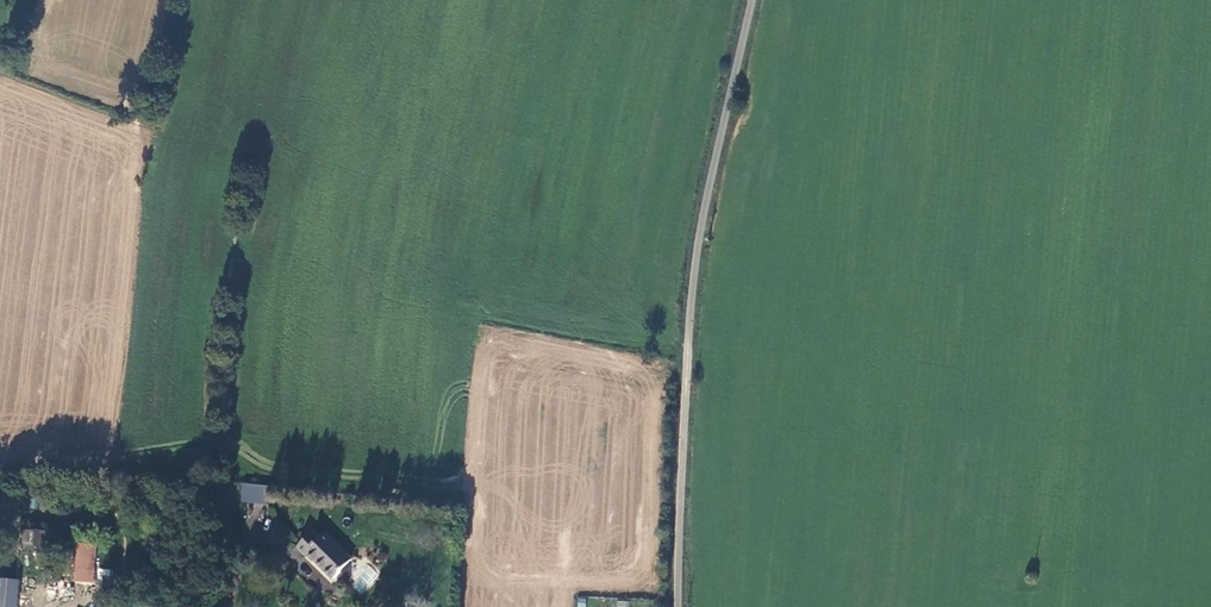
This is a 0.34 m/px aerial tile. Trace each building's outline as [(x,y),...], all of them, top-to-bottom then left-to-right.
[(270,486),(245,484),(244,501),(268,504),(270,486)] [(23,531),(21,566),(45,568),(48,533),(23,531)] [(304,558),(307,555),(331,579),(350,561),(325,537),(321,541),(314,534),(298,551),(304,558)] [(76,542),(72,581),(93,583),(97,544),(76,542)] [(0,598),(0,600),(0,606),(18,606),(19,597),(20,579),(1,578),(2,562),(0,561),(0,598)]
